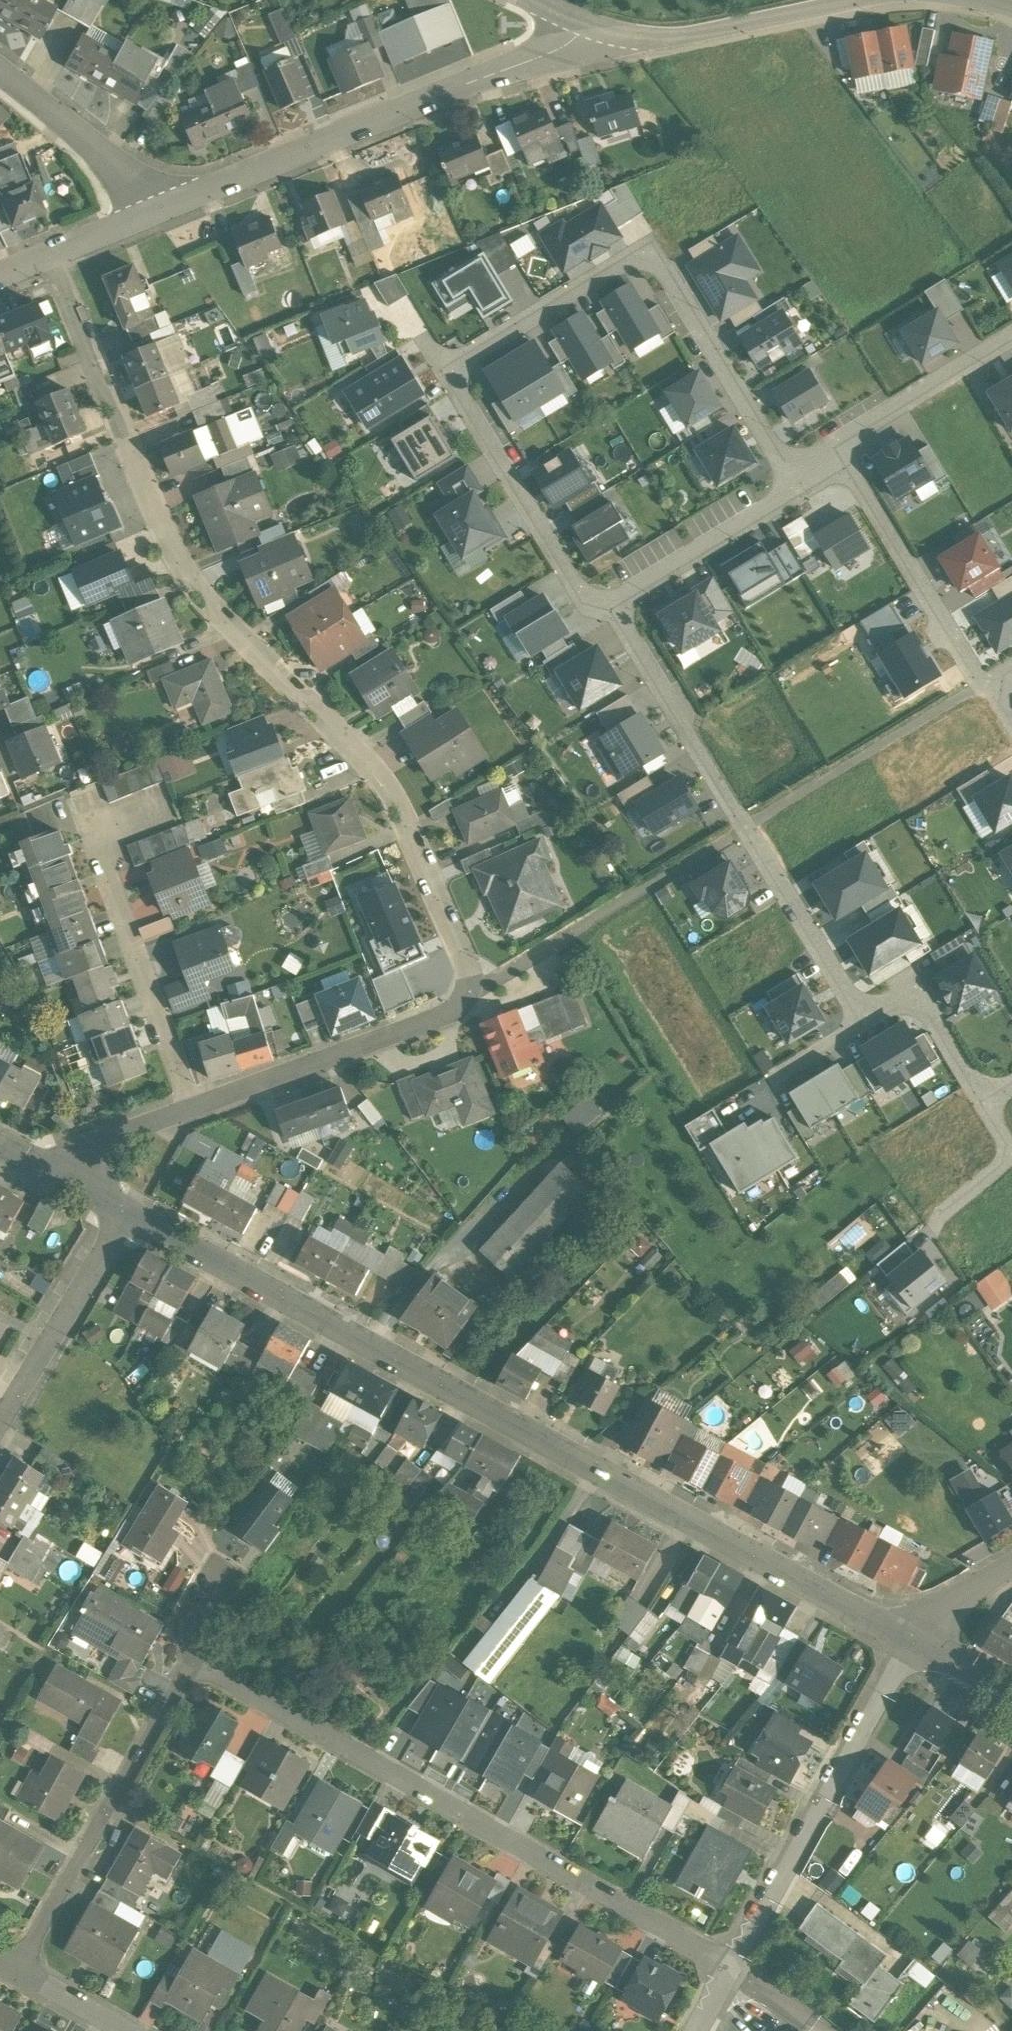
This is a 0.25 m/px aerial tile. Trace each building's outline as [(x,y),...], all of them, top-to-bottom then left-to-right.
[(13,23),(25,0),(0,0),(0,15),(13,23)] [(30,0),(25,0),(13,23),(40,38),(56,9),(41,1),(39,5),(30,0)] [(66,16),(77,22),(90,0),(75,0),(66,16)] [(77,22),(89,28),(102,6),(91,0),(90,0),(77,22)] [(414,19),(379,34),(384,44),(393,67),(410,60),(449,44),(465,37),(450,0),(406,0),(414,19)] [(296,37),(284,8),(269,14),(282,43),(296,37)] [(373,18),(358,24),(367,46),(369,46),(371,50),(384,44),(379,34),(373,18)] [(905,28),(877,34),(885,73),(912,68),(905,28)] [(935,31),(923,28),(916,64),(928,66),(935,31)] [(81,34),(64,65),(87,77),(88,76),(101,83),(116,56),(95,45),(96,43),(81,34)] [(877,34),(849,39),(854,65),(857,78),(885,73),(877,34)] [(959,36),(955,38),(951,58),(943,57),(936,87),(967,94),(970,96),(975,98),(981,94),(992,43),(959,36)] [(849,38),(838,40),(843,67),(854,65),(849,39),(849,38)] [(159,60),(124,42),(116,56),(136,67),(137,65),(152,73),(158,62),(159,60)] [(367,46),(333,61),(346,91),(382,76),(371,50),(369,46),(367,46)] [(136,67),(116,56),(101,83),(113,90),(113,91),(135,104),(152,73),(137,65),(136,67)] [(248,58),(236,64),(238,69),(250,64),(248,58)] [(293,58),(266,68),(283,108),(309,98),(293,58)] [(178,74),(158,62),(152,73),(135,104),(148,111),(162,93),(178,74)] [(250,64),(238,69),(247,90),(259,85),(250,64)] [(241,91),(225,98),(226,102),(214,108),(225,133),(254,121),(241,91)] [(148,111),(143,116),(161,126),(174,103),(162,93),(148,111)] [(631,95),(615,100),(614,95),(587,104),(593,124),(595,123),(600,137),(618,131),(619,133),(641,126),(631,95)] [(993,126),(1002,100),(988,95),(979,121),(993,126)] [(1011,105),(1011,103),(1002,100),(993,126),(991,130),(1002,133),(1011,105)] [(214,108),(200,113),(199,110),(182,117),(195,146),(225,133),(214,108)] [(548,111),(532,118),(530,114),(511,122),(524,151),(526,157),(543,150),(559,143),(561,143),(556,131),(548,111)] [(571,124),(556,131),(561,143),(559,143),(564,155),(580,149),(578,143),(572,123),(571,123),(571,124)] [(478,137),(439,152),(452,186),(458,183),(457,179),(490,165),(486,157),(478,137)] [(593,138),(578,143),(580,149),(586,167),(601,162),(593,138)] [(503,150),(486,157),(490,165),(490,166),(489,166),(492,174),(486,177),(488,182),(502,176),(512,171),(503,150)] [(543,150),(526,157),(524,151),(530,166),(548,159),(543,150)] [(31,182),(17,153),(2,160),(7,173),(15,190),(31,182)] [(0,176),(0,196),(15,190),(7,173),(0,176)] [(918,180),(926,191),(937,183),(929,173),(918,180)] [(398,175),(360,191),(372,219),(373,220),(374,220),(379,232),(399,223),(394,213),(411,206),(398,175)] [(502,176),(488,182),(491,187),(505,181),(502,176)] [(0,196),(0,200),(3,207),(11,227),(13,226),(15,230),(27,225),(25,220),(44,212),(39,201),(35,191),(31,182),(15,190),(0,196)] [(620,200),(607,209),(619,229),(646,213),(628,185),(615,192),(620,200)] [(41,189),(35,191),(39,201),(45,198),(41,189)] [(347,224),(333,192),(303,204),(311,225),(305,227),(310,239),(317,236),(341,227),(346,225),(347,224)] [(544,236),(567,273),(625,238),(619,229),(607,209),(602,201),(544,236)] [(411,206),(394,213),(399,223),(415,216),(411,206)] [(0,209),(0,232),(11,227),(3,207),(0,209)] [(281,247),(269,218),(233,233),(245,261),(247,267),(248,266),(268,258),(266,253),(281,247)] [(372,219),(360,224),(370,251),(385,245),(379,232),(374,220),(373,220),(372,219)] [(358,220),(349,223),(347,224),(346,225),(353,242),(348,244),(353,258),(370,251),(360,224),(358,220)] [(341,227),(317,236),(321,246),(345,236),(341,227)] [(485,254),(487,257),(508,244),(501,234),(478,243),(485,254)] [(519,256),(538,249),(532,235),(514,242),(519,256)] [(697,262),(690,266),(722,320),(729,316),(756,300),(736,266),(752,257),(740,237),(720,248),(697,262)] [(714,238),(690,251),(697,262),(720,248),(714,238)] [(485,254),(433,285),(447,308),(470,294),(485,319),(514,301),(487,257),(485,254)] [(247,267),(245,261),(233,266),(245,296),(258,291),(248,266),(247,267)] [(1003,269),(1011,284),(1011,263),(1003,269)] [(134,266),(106,278),(127,329),(139,323),(129,299),(145,292),(141,283),(134,266)] [(374,281),(389,305),(411,292),(397,271),(374,281)] [(151,289),(147,280),(141,283),(145,292),(151,289)] [(946,280),(925,292),(938,313),(939,312),(945,322),(964,311),(946,280)] [(630,284),(603,300),(608,309),(620,329),(632,350),(659,334),(647,313),(630,284)] [(145,292),(129,299),(139,323),(155,316),(145,292)] [(754,317),(761,327),(784,314),(791,309),(784,299),(763,311),(754,317)] [(756,300),(729,316),(736,328),(754,317),(763,311),(756,300)] [(365,301),(325,317),(341,358),(370,347),(383,342),(385,341),(373,309),(369,310),(365,301)] [(35,303),(13,312),(26,344),(28,349),(50,340),(35,303)] [(659,305),(647,313),(659,334),(663,341),(676,333),(659,305)] [(608,309),(597,315),(609,335),(620,329),(608,309)] [(0,317),(0,345),(3,353),(16,348),(26,344),(13,312),(0,317)] [(938,313),(905,332),(923,364),(958,344),(945,322),(939,312),(938,313)] [(582,314),(555,330),(560,338),(572,359),(584,379),(611,362),(598,342),(582,314)] [(761,327),(743,338),(760,367),(771,360),(773,363),(786,355),(784,352),(801,342),(784,314),(761,327)] [(139,323),(127,329),(133,341),(151,334),(160,329),(155,316),(139,323)] [(160,329),(151,334),(155,344),(176,334),(172,324),(160,329)] [(611,362),(615,369),(626,363),(609,335),(598,342),(611,362)] [(560,338),(549,344),(561,365),(572,359),(560,338)] [(191,367),(181,342),(158,351),(169,376),(186,369),(191,367)] [(383,342),(370,347),(378,360),(388,354),(383,342)] [(155,345),(125,357),(138,389),(169,376),(158,351),(155,344),(155,345)] [(563,392),(564,391),(552,371),(535,344),(511,359),(540,406),(563,392)] [(16,348),(3,353),(9,366),(21,361),(16,348)] [(378,360),(366,368),(372,377),(401,360),(395,350),(388,354),(378,360)] [(0,354),(0,383),(2,382),(14,377),(9,366),(3,353),(0,354)] [(372,377),(347,392),(369,428),(423,395),(402,359),(401,360),(372,377)] [(517,420),(540,406),(511,359),(487,373),(502,398),(516,421),(517,420)] [(21,361),(9,366),(14,377),(25,372),(21,361)] [(561,365),(552,371),(564,391),(563,392),(566,399),(578,392),(561,365)] [(186,369),(169,376),(138,389),(149,417),(180,404),(188,400),(187,396),(195,392),(186,369)] [(25,372),(14,377),(18,388),(30,383),(25,372)] [(810,372),(774,394),(793,426),(829,404),(810,372)] [(667,395),(688,428),(707,416),(723,407),(703,374),(667,395)] [(14,377),(2,382),(6,393),(18,388),(14,377)] [(991,396),(1011,431),(1011,383),(991,396)] [(218,401),(211,386),(195,392),(187,396),(188,400),(193,411),(218,401)] [(69,389),(37,402),(46,424),(78,411),(69,389)] [(502,398),(491,405),(510,434),(521,427),(517,420),(516,421),(502,398)] [(218,401),(193,411),(200,429),(227,418),(220,400),(218,401)] [(430,405),(399,423),(405,433),(432,418),(440,432),(444,430),(430,405)] [(200,429),(193,431),(205,461),(249,444),(261,439),(249,409),(227,418),(200,429)] [(78,411),(46,424),(51,437),(55,446),(87,433),(78,411)] [(677,434),(683,444),(714,426),(707,416),(688,428),(677,434)] [(29,418),(18,423),(22,434),(33,429),(29,418)] [(416,481),(421,478),(456,458),(440,432),(432,418),(405,433),(393,441),(416,481)] [(33,429),(22,434),(24,438),(30,453),(42,448),(39,441),(51,437),(46,424),(33,429)] [(714,426),(683,444),(691,457),(699,452),(721,438),(714,426)] [(757,464),(736,430),(721,438),(699,452),(720,486),(757,464)] [(193,431),(161,445),(173,474),(205,461),(193,431)] [(24,438),(16,441),(22,456),(30,453),(24,438)] [(909,440),(875,461),(899,501),(934,481),(917,454),(909,440)] [(249,444),(214,458),(218,469),(247,458),(248,457),(254,455),(249,444)] [(273,453),(277,470),(303,463),(299,446),(273,453)] [(931,446),(917,454),(934,481),(935,483),(948,476),(931,446)] [(90,453),(57,467),(66,489),(96,477),(100,476),(90,453)] [(534,474),(554,507),(565,501),(590,486),(570,453),(534,474)] [(247,458),(222,468),(229,485),(254,475),(248,457),(247,458)] [(466,466),(437,483),(452,508),(475,494),(481,491),(466,466)] [(229,485),(200,497),(210,524),(209,524),(220,550),(243,540),(235,522),(268,509),(254,475),(229,485)] [(66,489),(57,493),(65,512),(69,510),(73,519),(67,521),(76,545),(120,526),(111,503),(107,505),(96,477),(66,489)] [(590,486),(565,501),(571,511),(601,494),(595,483),(590,486)] [(452,508),(437,518),(463,559),(485,546),(487,549),(506,538),(496,521),(492,523),(475,494),(452,508)] [(601,494),(571,511),(578,523),(608,505),(601,494)] [(578,523),(574,526),(584,542),(577,546),(589,565),(631,539),(621,523),(624,521),(612,502),(608,505),(578,523)] [(850,515),(815,536),(822,547),(835,570),(870,549),(850,515)] [(801,559),(822,547),(815,536),(803,516),(783,529),(801,559)] [(974,527),(954,539),(960,548),(980,536),(974,527)] [(292,533),(262,545),(267,557),(296,544),(292,533)] [(960,548),(941,559),(961,591),(970,586),(999,568),(980,536),(960,548)] [(762,542),(721,566),(747,608),(787,583),(769,554),(762,542)] [(787,543),(769,554),(787,583),(805,573),(787,543)] [(267,557),(245,566),(261,605),(284,595),(282,590),(310,579),(296,544),(267,557)] [(120,553),(76,571),(89,604),(119,592),(134,586),(128,573),(120,553)] [(145,566),(128,573),(134,586),(119,592),(123,603),(155,590),(145,566)] [(999,568),(970,586),(977,599),(993,589),(1007,581),(999,568)] [(993,589),(1001,604),(1011,597),(1011,578),(1007,581),(993,589)] [(332,579),(309,593),(317,605),(334,594),(335,595),(340,592),(332,579)] [(716,579),(694,592),(696,596),(713,623),(734,610),(716,579)] [(155,590),(123,603),(128,613),(161,599),(157,589),(155,590)] [(317,605),(294,618),(309,642),(353,615),(351,613),(347,616),(335,595),(334,594),(317,605)] [(522,594),(491,612),(500,625),(504,623),(530,607),(522,594)] [(672,605),(656,615),(669,635),(673,633),(684,651),(717,631),(713,623),(696,596),(675,609),(672,605)] [(1011,643),(1011,597),(1001,604),(978,618),(998,651),(1011,643)] [(128,613),(120,616),(131,642),(124,645),(131,662),(181,641),(164,598),(161,599),(128,613)] [(544,599),(530,607),(508,620),(529,657),(542,649),(562,637),(566,635),(544,599)] [(891,603),(861,622),(875,645),(879,642),(892,634),(905,626),(891,603)] [(353,615),(309,642),(310,644),(314,641),(327,663),(349,650),(367,639),(366,637),(353,615)] [(120,616),(114,619),(105,623),(115,648),(124,645),(131,642),(120,616)] [(367,639),(349,650),(356,661),(379,646),(371,634),(366,637),(367,639)] [(898,644),(892,634),(879,642),(885,652),(898,644)] [(881,655),(906,696),(940,675),(915,634),(898,644),(885,652),(881,655)] [(569,648),(562,637),(542,649),(549,661),(569,648)] [(549,661),(544,663),(552,677),(560,673),(582,659),(574,645),(569,648),(549,661)] [(582,659),(560,673),(582,710),(621,686),(616,678),(599,649),(582,659)] [(394,652),(359,674),(366,685),(361,687),(372,705),(376,702),(379,707),(377,709),(380,714),(393,707),(412,695),(401,678),(408,674),(394,652)] [(177,674),(164,679),(174,703),(192,696),(203,723),(233,710),(212,659),(177,674)] [(172,661),(148,671),(153,684),(164,679),(177,674),(172,661)] [(5,708),(9,706),(9,705),(0,684),(0,710),(5,708)] [(628,694),(596,714),(609,735),(641,715),(628,694)] [(412,695),(393,707),(399,716),(418,705),(412,695)] [(28,697),(9,705),(9,706),(5,708),(13,727),(21,724),(37,718),(28,697)] [(418,705),(399,716),(406,728),(430,714),(432,712),(425,701),(418,705)] [(458,712),(437,726),(440,730),(439,730),(416,744),(425,758),(421,760),(432,777),(453,764),(458,773),(479,760),(468,743),(475,738),(458,712)] [(430,714),(406,728),(416,744),(439,730),(437,726),(430,714)] [(21,724),(25,735),(43,728),(48,726),(43,715),(37,718),(21,724)] [(263,715),(229,729),(234,740),(267,727),(263,715)] [(620,779),(664,751),(641,715),(609,735),(604,738),(615,756),(608,760),(620,779)] [(267,727),(234,740),(239,752),(231,755),(240,777),(286,759),(280,745),(273,725),(267,727)] [(10,742),(25,778),(59,763),(43,728),(25,735),(10,742)] [(161,756),(168,781),(197,774),(190,749),(161,756)] [(286,759),(240,777),(244,788),(230,793),(239,815),(262,806),(258,795),(263,793),(262,791),(274,786),(279,800),(302,791),(307,789),(298,767),(293,769),(289,758),(286,759)] [(156,759),(145,763),(154,785),(165,781),(156,759)] [(145,763),(134,768),(143,790),(154,785),(145,763)] [(143,790),(134,768),(123,772),(132,794),(143,790)] [(977,799),(998,786),(988,771),(957,790),(967,805),(977,799)] [(0,772),(0,798),(10,794),(1,772),(0,772)] [(132,794),(123,772),(112,777),(121,799),(132,794)] [(121,799),(112,777),(101,781),(110,804),(121,799)] [(658,792),(649,778),(618,797),(627,811),(638,804),(658,792)] [(1011,778),(998,786),(977,799),(997,831),(1011,822),(1011,780),(1011,778)] [(698,810),(680,779),(658,792),(638,804),(657,835),(698,810)] [(302,791),(279,800),(284,812),(306,803),(302,791)] [(502,791),(455,811),(470,844),(516,825),(516,824),(502,791)] [(350,800),(312,814),(326,852),(364,838),(350,800)] [(545,811),(516,824),(516,825),(521,835),(550,822),(545,811)] [(24,812),(7,819),(17,845),(34,838),(24,812)] [(201,818),(183,824),(190,842),(208,836),(201,818)] [(192,847),(183,824),(172,828),(181,851),(188,848),(192,847)] [(172,828),(161,833),(170,855),(181,851),(172,828)] [(34,838),(17,845),(28,871),(71,855),(74,853),(71,844),(67,845),(61,831),(51,835),(50,833),(34,838)] [(161,833),(150,837),(158,859),(170,855),(161,833)] [(150,837),(139,841),(147,864),(157,860),(158,859),(150,837)] [(222,840),(204,846),(209,858),(227,852),(222,840)] [(494,861),(476,869),(476,871),(486,894),(490,892),(507,932),(531,921),(526,910),(549,900),(534,866),(550,859),(541,840),(494,861)] [(139,841),(127,846),(136,868),(147,864),(139,841)] [(844,854),(849,861),(867,851),(869,854),(871,853),(865,842),(844,854)] [(1011,877),(1011,846),(998,854),(1011,877)] [(158,859),(157,860),(162,872),(192,860),(188,848),(181,851),(170,855),(158,859)] [(489,849),(461,861),(467,875),(476,871),(476,869),(494,861),(489,849)] [(849,861),(812,883),(835,922),(862,906),(890,889),(888,886),(869,854),(867,851),(849,861)] [(692,873),(699,883),(728,864),(722,854),(692,873)] [(71,855),(28,871),(50,932),(92,916),(87,902),(88,901),(83,888),(82,889),(79,882),(81,881),(71,855)] [(328,857),(303,866),(307,878),(333,869),(328,857)] [(162,872),(151,876),(152,879),(155,878),(161,893),(158,894),(165,913),(183,906),(185,912),(208,903),(199,878),(193,880),(189,869),(195,867),(192,860),(162,872)] [(693,886),(703,902),(706,899),(715,914),(721,918),(728,917),(746,907),(750,900),(750,893),(731,863),(729,864),(728,864),(699,883),(693,886)] [(281,892),(285,901),(301,894),(297,885),(281,892)] [(890,889),(862,906),(868,916),(899,897),(891,885),(888,886),(890,889)] [(363,888),(340,898),(345,910),(363,902),(368,900),(363,888)] [(368,900),(363,902),(379,939),(371,942),(385,975),(402,968),(426,957),(396,888),(368,900)] [(899,897),(868,916),(875,926),(902,909),(903,911),(906,909),(899,897)] [(831,920),(823,908),(812,914),(820,927),(831,920)] [(922,941),(903,911),(902,909),(875,926),(849,942),(870,977),(907,954),(923,944),(922,941)] [(92,916),(50,932),(59,955),(101,940),(98,933),(100,932),(97,924),(95,924),(92,916)] [(147,941),(177,929),(172,916),(142,928),(147,941)] [(219,930),(177,945),(190,980),(191,984),(203,979),(228,970),(223,955),(226,948),(219,930)] [(933,953),(931,954),(943,973),(972,954),(960,936),(933,953)] [(925,939),(922,941),(923,944),(907,954),(914,965),(931,954),(933,953),(925,939)] [(101,940),(59,955),(68,979),(75,976),(105,965),(109,963),(106,955),(108,955),(105,947),(104,948),(101,940)] [(300,972),(306,959),(292,953),(286,966),(300,972)] [(973,954),(972,954),(943,973),(935,978),(957,1013),(995,989),(973,954)] [(105,965),(75,976),(89,1013),(119,1002),(111,980),(116,977),(113,968),(107,970),(105,965)] [(416,1000),(402,968),(385,975),(372,981),(386,1013),(416,1000)] [(767,993),(774,1005),(803,988),(805,987),(798,974),(767,993)] [(190,980),(168,988),(176,1011),(210,998),(203,979),(191,984),(190,980)] [(232,1001),(253,995),(249,980),(228,986),(232,1001)] [(360,980),(319,996),(319,997),(329,1022),(334,1034),(375,1017),(360,980)] [(287,982),(265,990),(270,1002),(292,994),(287,982)] [(774,1005),(769,1008),(789,1042),(823,1022),(810,1000),(803,988),(774,1005)] [(573,989),(557,995),(567,1018),(572,1030),(588,1024),(573,989)] [(232,1001),(222,1004),(226,1020),(248,1014),(258,1011),(253,995),(232,1001)] [(557,995),(543,1001),(552,1024),(567,1018),(557,995)] [(319,997),(297,1006),(307,1031),(329,1022),(319,997)] [(89,1013),(81,1016),(90,1040),(132,1024),(129,1017),(131,1016),(128,1009),(126,1009),(123,1001),(119,1002),(89,1013)] [(543,1001),(516,1012),(525,1034),(541,1027),(541,1029),(552,1024),(543,1001)] [(262,1008),(268,1025),(278,1022),(271,1004),(262,1008)] [(258,1011),(248,1014),(254,1036),(265,1033),(258,1011)] [(516,1012),(484,1025),(497,1060),(537,1043),(537,1044),(546,1040),(541,1029),(541,1027),(525,1034),(516,1012)] [(552,1024),(541,1029),(546,1040),(572,1030),(567,1018),(552,1024)] [(132,1024),(90,1040),(98,1063),(101,1062),(140,1048),(137,1041),(139,1040),(136,1032),(134,1032),(132,1024)] [(884,1037),(909,1078),(930,1065),(915,1040),(905,1024),(884,1037)] [(254,1036),(234,1043),(242,1070),(274,1060),(268,1044),(275,1042),(271,1031),(265,1033),(254,1036)] [(924,1034),(915,1040),(930,1065),(939,1060),(924,1034)] [(231,1036),(201,1045),(211,1079),(241,1070),(231,1036)] [(909,1078),(884,1037),(863,1049),(867,1056),(885,1087),(888,1090),(909,1078)] [(537,1043),(497,1060),(505,1077),(544,1060),(537,1044),(537,1043)] [(140,1048),(101,1062),(108,1081),(105,1089),(119,1096),(127,1082),(150,1074),(146,1064),(148,1063),(145,1055),(143,1056),(140,1048)] [(857,1061),(876,1093),(885,1087),(867,1056),(857,1061)] [(12,1065),(0,1058),(0,1087),(12,1065)] [(418,1082),(417,1083),(429,1114),(457,1102),(458,1106),(460,1106),(467,1122),(492,1112),(471,1061),(418,1082)] [(836,1114),(860,1100),(842,1070),(839,1064),(815,1078),(836,1114)] [(853,1064),(842,1070),(860,1100),(871,1093),(853,1064)] [(12,1065),(0,1087),(0,1100),(8,1105),(10,1101),(27,1111),(28,1108),(41,1085),(45,1078),(27,1068),(25,1072),(12,1065)] [(415,1074),(397,1081),(413,1120),(429,1114),(417,1083),(418,1082),(415,1074)] [(815,1078),(790,1093),(798,1107),(812,1129),(836,1114),(815,1078)] [(41,1085),(28,1108),(39,1114),(52,1091),(41,1085)] [(340,1087),(309,1099),(319,1126),(350,1114),(340,1087)] [(563,1119),(575,1133),(601,1112),(589,1097),(563,1119)] [(309,1099),(277,1110),(287,1137),(319,1126),(309,1099)] [(383,1117),(369,1099),(359,1106),(374,1124),(383,1117)] [(812,1129),(798,1107),(788,1114),(806,1143),(816,1136),(812,1129)] [(705,1134),(722,1124),(714,1110),(685,1126),(701,1152),(711,1146),(705,1134)] [(748,1129),(775,1173),(798,1159),(773,1118),(765,1123),(763,1120),(748,1129)] [(775,1173),(748,1129),(745,1123),(728,1133),(722,1124),(705,1134),(711,1146),(740,1194),(775,1173)] [(353,1146),(341,1139),(335,1150),(347,1157),(353,1146)] [(324,1159),(303,1147),(297,1158),(319,1170),(324,1159)] [(347,1157),(335,1150),(328,1163),(340,1169),(347,1157)] [(562,1163),(592,1190),(602,1179),(572,1152),(562,1163)] [(243,1165),(228,1156),(223,1166),(238,1175),(243,1165)] [(562,1163),(482,1252),(512,1279),(592,1190),(562,1163)] [(259,1174),(243,1165),(238,1175),(254,1183),(259,1174)] [(229,1193),(200,1175),(186,1200),(215,1217),(229,1193)] [(1,1189),(0,1190),(0,1228),(8,1233),(25,1202),(1,1189)] [(315,1198),(302,1191),(290,1213),(303,1220),(315,1198)] [(258,1210),(229,1193),(215,1217),(244,1234),(258,1210)] [(28,1226),(43,1234),(57,1208),(42,1200),(28,1226)] [(356,1227),(341,1218),(336,1228),(351,1236),(356,1227)] [(371,1235),(356,1227),(351,1236),(366,1245),(366,1244),(371,1235)] [(366,1245),(351,1236),(341,1254),(369,1269),(369,1270),(374,1273),(384,1255),(366,1244),(366,1245)] [(312,1238),(298,1263),(328,1279),(341,1254),(312,1238)] [(873,1262),(891,1252),(885,1241),(867,1251),(873,1262)] [(878,1265),(888,1277),(915,1255),(906,1243),(878,1265)] [(405,1254),(389,1246),(384,1255),(374,1273),(404,1289),(419,1271),(401,1261),(405,1254)] [(885,1289),(906,1315),(948,1282),(922,1250),(915,1255),(888,1277),(892,1283),(885,1289)] [(174,1264),(150,1251),(133,1281),(148,1290),(156,1295),(174,1264)] [(369,1269),(341,1254),(328,1279),(356,1295),(369,1270),(369,1269)] [(174,1264),(156,1295),(163,1299),(180,1309),(198,1278),(174,1264)] [(833,1301),(859,1280),(849,1268),(823,1289),(833,1301)] [(978,1287),(993,1311),(1011,1299),(1011,1290),(1001,1273),(978,1287)] [(479,1307),(435,1274),(400,1320),(421,1331),(424,1328),(449,1347),(479,1307)] [(496,1280),(477,1300),(494,1316),(512,1295),(496,1280)] [(156,1295),(148,1290),(143,1298),(152,1303),(153,1302),(156,1295)] [(163,1299),(156,1295),(153,1302),(159,1306),(163,1299)] [(202,1329),(191,1349),(192,1349),(195,1345),(224,1361),(222,1366),(223,1366),(245,1326),(213,1309),(202,1329)] [(171,1326),(146,1313),(139,1325),(164,1338),(171,1326)] [(0,1320),(0,1338),(8,1325),(0,1320)] [(189,1322),(170,1351),(186,1360),(192,1349),(191,1349),(202,1329),(189,1322)] [(311,1340),(282,1324),(268,1349),(298,1365),(311,1340)] [(572,1344),(543,1327),(530,1341),(563,1359),(567,1352),(572,1344)] [(804,1365),(818,1354),(807,1338),(792,1349),(804,1365)] [(563,1359),(530,1341),(516,1356),(543,1371),(542,1372),(552,1377),(563,1359)] [(298,1365),(268,1349),(264,1357),(253,1377),(253,1378),(282,1393),(298,1365)] [(252,1350),(240,1371),(253,1379),(253,1378),(253,1377),(264,1357),(252,1350)] [(581,1360),(567,1352),(563,1359),(552,1377),(567,1385),(581,1360)] [(516,1356),(513,1354),(497,1383),(526,1399),(542,1372),(543,1371),(516,1356)] [(917,1385),(894,1359),(885,1367),(909,1392),(917,1385)] [(349,1361),(341,1376),(337,1373),(330,1384),(335,1387),(333,1391),(341,1396),(338,1401),(344,1404),(346,1398),(355,1403),(372,1374),(349,1361)] [(601,1376),(590,1369),(584,1379),(591,1382),(580,1402),(602,1415),(619,1385),(613,1382),(620,1371),(608,1364),(601,1376)] [(309,1370),(294,1399),(306,1406),(322,1377),(309,1370)] [(398,1388),(372,1374),(355,1403),(367,1410),(365,1415),(370,1418),(373,1413),(382,1418),(384,1413),(390,1416),(396,1405),(390,1402),(398,1388)] [(444,1413),(415,1397),(397,1431),(425,1446),(444,1413)] [(652,1413),(643,1415),(636,1427),(629,1423),(620,1439),(637,1448),(638,1451),(650,1458),(654,1457),(657,1451),(656,1448),(655,1448),(658,1443),(661,1445),(677,1415),(657,1404),(652,1413)] [(888,1421),(903,1436),(917,1421),(902,1406),(888,1421)] [(677,1415),(661,1445),(673,1451),(682,1435),(689,1423),(684,1420),(677,1415)] [(373,1435),(346,1420),(341,1430),(350,1435),(348,1438),(366,1447),(373,1435)] [(463,1423),(446,1452),(468,1464),(484,1435),(463,1423)] [(522,1455),(484,1435),(468,1464),(486,1474),(499,1481),(506,1485),(522,1455)] [(694,1441),(682,1435),(673,1451),(670,1458),(681,1464),(682,1465),(694,1441)] [(694,1441),(682,1465),(681,1464),(677,1473),(704,1487),(721,1456),(694,1441)] [(388,1444),(376,1462),(384,1468),(397,1450),(388,1444)] [(1003,1454),(1011,1467),(1011,1447),(1003,1454)] [(748,1470),(721,1456),(704,1487),(731,1502),(736,1494),(736,1493),(748,1470)] [(45,1475),(17,1458),(0,1486),(28,1503),(45,1475)] [(456,1473),(430,1460),(422,1472),(421,1473),(435,1480),(446,1485),(447,1486),(456,1473)] [(422,1472),(407,1461),(393,1480),(407,1491),(421,1473),(422,1472)] [(748,1470),(736,1493),(736,1494),(748,1500),(761,1477),(748,1470)] [(982,1500),(965,1471),(952,1479),(969,1508),(982,1500)] [(299,1488),(278,1472),(270,1483),(291,1499),(299,1488)] [(447,1486),(446,1485),(441,1492),(436,1499),(440,1501),(437,1506),(444,1511),(447,1505),(477,1522),(499,1481),(486,1474),(473,1498),(447,1486)] [(773,1483),(761,1477),(748,1500),(760,1507),(773,1483)] [(446,1485),(435,1480),(431,1487),(441,1492),(446,1485)] [(291,1499),(270,1483),(257,1499),(235,1529),(237,1530),(240,1526),(258,1540),(255,1543),(257,1545),(272,1525),(291,1499)] [(800,1498),(773,1483),(760,1507),(755,1515),(783,1529),(800,1498)] [(161,1484),(128,1538),(143,1548),(142,1550),(162,1562),(173,1544),(164,1539),(188,1500),(161,1484)] [(0,1486),(0,1520),(13,1528),(28,1503),(0,1486)] [(247,1492),(226,1521),(235,1529),(257,1499),(247,1492)] [(969,1508),(987,1540),(1011,1525),(1011,1519),(996,1492),(982,1500),(969,1508)] [(827,1512),(800,1498),(783,1529),(810,1544),(814,1536),(827,1512)] [(827,1512),(814,1536),(826,1542),(839,1519),(827,1512)] [(839,1519),(826,1542),(839,1548),(852,1525),(851,1524),(839,1519)] [(601,1542),(595,1553),(597,1554),(640,1578),(657,1548),(612,1523),(601,1542)] [(879,1538),(852,1523),(851,1524),(852,1525),(839,1548),(836,1555),(863,1569),(879,1538)] [(272,1525),(257,1545),(266,1551),(280,1531),(272,1525)] [(601,1542),(570,1525),(539,1581),(539,1583),(559,1594),(560,1594),(575,1568),(577,1564),(588,1570),(597,1554),(595,1553),(601,1542)] [(16,1552),(43,1569),(56,1547),(30,1530),(16,1552)] [(907,1553),(879,1538),(863,1569),(890,1584),(895,1576),(907,1553)] [(8,1566),(34,1582),(43,1569),(16,1552),(8,1566)] [(115,1581),(128,1562),(114,1552),(101,1572),(115,1581)] [(907,1553),(895,1576),(907,1583),(919,1560),(907,1553)] [(703,1556),(689,1584),(703,1592),(704,1593),(720,1564),(703,1556)] [(588,1570),(577,1564),(575,1568),(586,1574),(588,1570)] [(720,1564),(704,1593),(703,1592),(697,1602),(689,1616),(711,1629),(741,1576),(720,1564)] [(532,1578),(464,1664),(488,1682),(559,1594),(539,1583),(539,1581),(532,1578)] [(777,1596),(761,1587),(730,1642),(746,1651),(761,1625),(766,1617),(777,1596)] [(163,1626),(99,1589),(75,1632),(93,1642),(99,1630),(115,1638),(108,1650),(140,1668),(163,1626)] [(682,1589),(672,1606),(689,1616),(697,1602),(685,1595),(687,1592),(682,1589)] [(629,1596),(611,1620),(630,1635),(648,1611),(629,1596)] [(797,1607),(777,1596),(766,1617),(785,1628),(797,1607)] [(648,1611),(630,1635),(641,1643),(659,1619),(648,1611)] [(1005,1614),(1002,1618),(1011,1624),(1011,1619),(1005,1614)] [(785,1628),(766,1617),(761,1625),(780,1635),(784,1628),(784,1629),(785,1628)] [(1002,1618),(984,1646),(1011,1664),(1011,1624),(1002,1618)] [(780,1635),(761,1625),(746,1651),(745,1654),(761,1664),(762,1664),(769,1653),(769,1654),(780,1635)] [(801,1636),(794,1632),(791,1638),(797,1642),(801,1636)] [(730,1642),(722,1656),(738,1664),(745,1654),(746,1651),(730,1642)] [(698,1676),(710,1654),(697,1647),(685,1668),(698,1676)] [(841,1669),(808,1648),(787,1680),(806,1692),(805,1692),(815,1699),(826,1681),(831,1685),(841,1669)] [(769,1654),(769,1653),(762,1664),(761,1664),(755,1674),(771,1683),(784,1662),(769,1654)] [(470,1669),(451,1655),(442,1666),(461,1681),(470,1669)] [(121,1701),(57,1664),(44,1686),(56,1693),(50,1703),(85,1723),(80,1732),(94,1739),(98,1742),(121,1701)] [(140,1680),(118,1667),(110,1681),(132,1693),(140,1680)] [(424,1717),(442,1687),(431,1681),(408,1708),(424,1717)] [(466,1700),(442,1687),(424,1717),(414,1735),(439,1748),(440,1747),(466,1700)] [(467,1699),(466,1700),(440,1747),(464,1761),(491,1712),(467,1699)] [(236,1722),(210,1707),(202,1709),(183,1744),(185,1752),(198,1759),(206,1757),(218,1764),(226,1749),(231,1739),(227,1737),(236,1722)] [(956,1721),(933,1707),(917,1731),(923,1735),(920,1739),(923,1741),(926,1737),(935,1743),(931,1750),(936,1753),(956,1721)] [(801,1724),(778,1711),(772,1722),(795,1735),(795,1734),(801,1724)] [(517,1727),(491,1712),(464,1761),(489,1775),(515,1729),(517,1727)] [(772,1722),(771,1722),(760,1742),(769,1746),(765,1753),(794,1770),(793,1771),(795,1772),(810,1743),(795,1734),(795,1735),(772,1722)] [(56,1743),(29,1728),(23,1740),(50,1755),(56,1743)] [(539,1742),(515,1729),(489,1775),(488,1777),(512,1790),(522,1773),(539,1742)] [(917,1731),(904,1751),(910,1755),(920,1739),(923,1735),(917,1731)] [(94,1739),(80,1732),(70,1750),(91,1762),(98,1750),(90,1746),(94,1739)] [(575,1745),(557,1735),(551,1749),(543,1762),(555,1769),(563,1754),(569,1757),(575,1745)] [(994,1744),(979,1735),(958,1768),(962,1771),(964,1769),(971,1773),(974,1769),(987,1778),(1004,1750),(1000,1748),(1002,1744),(996,1740),(994,1744)] [(247,1761),(245,1764),(255,1770),(256,1771),(271,1743),(261,1737),(247,1761)] [(551,1749),(539,1742),(522,1773),(533,1779),(536,1774),(543,1762),(551,1749)] [(306,1762),(271,1743),(256,1771),(255,1770),(246,1787),(281,1807),(306,1762)] [(247,1761),(226,1749),(218,1764),(211,1775),(231,1788),(245,1764),(247,1761)] [(794,1770),(765,1753),(757,1766),(771,1774),(787,1783),(793,1771),(794,1770)] [(563,1754),(555,1769),(543,1762),(536,1774),(548,1781),(538,1798),(573,1818),(598,1773),(569,1757),(563,1754)] [(55,1756),(43,1777),(38,1775),(24,1801),(58,1821),(60,1818),(58,1817),(71,1793),(73,1794),(85,1772),(55,1756)] [(757,1766),(740,1757),(734,1767),(766,1784),(771,1774),(757,1766)] [(931,1773),(908,1757),(899,1769),(915,1780),(923,1785),(931,1773)] [(899,1769),(889,1762),(860,1805),(881,1819),(893,1800),(899,1792),(904,1796),(915,1780),(899,1769)] [(734,1767),(732,1766),(721,1786),(733,1793),(726,1804),(726,1805),(744,1815),(757,1822),(766,1805),(761,1802),(770,1786),(766,1784),(734,1767)] [(359,1803),(322,1781),(297,1825),(334,1846),(359,1803)] [(626,1782),(616,1799),(613,1797),(605,1811),(608,1813),(602,1825),(622,1836),(618,1844),(645,1858),(662,1826),(672,1808),(671,1807),(626,1782)] [(680,1791),(671,1807),(672,1808),(662,1826),(674,1833),(685,1814),(693,1800),(680,1791)] [(709,1811),(693,1800),(685,1814),(709,1829),(710,1828),(719,1833),(726,1821),(717,1816),(709,1811)] [(907,1810),(893,1800),(881,1818),(893,1826),(907,1810)] [(952,1819),(976,1834),(988,1815),(963,1800),(952,1819)] [(0,1802),(0,1822),(3,1823),(11,1808),(0,1802)] [(396,1815),(374,1802),(357,1831),(378,1843),(391,1820),(393,1821),(396,1815)] [(744,1815),(726,1805),(726,1804),(724,1803),(717,1816),(726,1821),(738,1827),(744,1815)] [(378,1843),(374,1850),(392,1859),(389,1864),(410,1876),(419,1860),(424,1862),(436,1840),(417,1829),(415,1834),(393,1821),(391,1820),(378,1843)] [(0,1822),(0,1875),(3,1876),(2,1879),(19,1888),(43,1847),(3,1823),(0,1822)] [(284,1826),(272,1847),(283,1853),(295,1832),(284,1826)] [(134,1827),(106,1876),(107,1877),(139,1895),(158,1863),(172,1871),(182,1854),(134,1827)] [(719,1833),(710,1828),(709,1829),(692,1861),(698,1864),(689,1879),(702,1887),(696,1897),(700,1899),(701,1897),(721,1909),(753,1851),(719,1833)] [(476,1873),(453,1860),(430,1900),(470,1924),(486,1896),(495,1881),(494,1880),(478,1871),(476,1873)] [(812,1876),(837,1893),(848,1877),(823,1860),(812,1876)] [(498,1873),(494,1880),(495,1881),(486,1896),(498,1903),(511,1881),(498,1873)] [(139,1895),(107,1877),(100,1889),(120,1900),(133,1907),(139,1895)] [(120,1900),(100,1889),(92,1903),(112,1914),(120,1900)] [(519,1890),(491,1939),(507,1949),(511,1943),(533,1956),(534,1957),(545,1938),(546,1938),(560,1913),(519,1890)] [(1006,1930),(1011,1923),(1011,1893),(991,1917),(1006,1930)] [(92,1903),(90,1902),(65,1947),(84,1957),(86,1953),(97,1959),(96,1960),(115,1971),(135,1934),(109,1920),(112,1914),(92,1903)] [(818,1902),(800,1928),(843,1960),(835,1970),(860,1989),(849,2003),(875,2022),(904,1984),(880,1965),(888,1954),(818,1902)] [(596,1936),(596,1935),(582,1927),(583,1927),(581,1926),(562,1960),(564,1961),(564,1960),(578,1968),(580,1973),(585,1977),(591,1975),(601,1980),(600,1981),(602,1982),(603,1980),(621,1949),(621,1948),(620,1947),(619,1948),(609,1942),(607,1942),(596,1936)] [(255,1950),(222,1931),(206,1958),(239,1977),(255,1950)] [(545,1938),(534,1957),(533,1956),(524,1971),(537,1978),(557,1944),(546,1938),(545,1938)] [(974,1965),(985,1951),(970,1939),(959,1954),(974,1965)] [(621,1949),(603,1980),(615,1987),(633,1956),(621,1949)] [(205,1960),(192,1953),(183,1969),(196,1976),(205,1960)] [(633,1956),(615,1987),(626,1993),(643,1962),(633,1956)] [(183,1969),(182,1969),(177,1980),(166,1999),(167,2000),(203,2020),(214,2002),(222,2007),(239,1977),(206,1958),(205,1960),(196,1976),(183,1969)] [(626,1993),(625,1995),(642,2005),(643,2012),(653,2017),(660,2016),(679,1981),(678,1974),(664,1967),(658,1968),(658,1969),(644,1961),(626,1993)] [(928,1985),(936,1974),(918,1961),(910,1972),(928,1985)] [(166,1974),(152,2000),(164,2007),(167,2000),(166,1999),(177,1980),(166,1974)] [(275,1979),(266,1994),(261,1991),(250,2009),(270,2020),(263,2030),(299,2030),(305,2020),(315,2002),(275,1979)] [(331,1995),(321,1990),(315,2002),(305,2020),(315,2025),(331,1995)] [(0,2002),(0,2030),(14,2030),(23,2015),(0,2002)]
